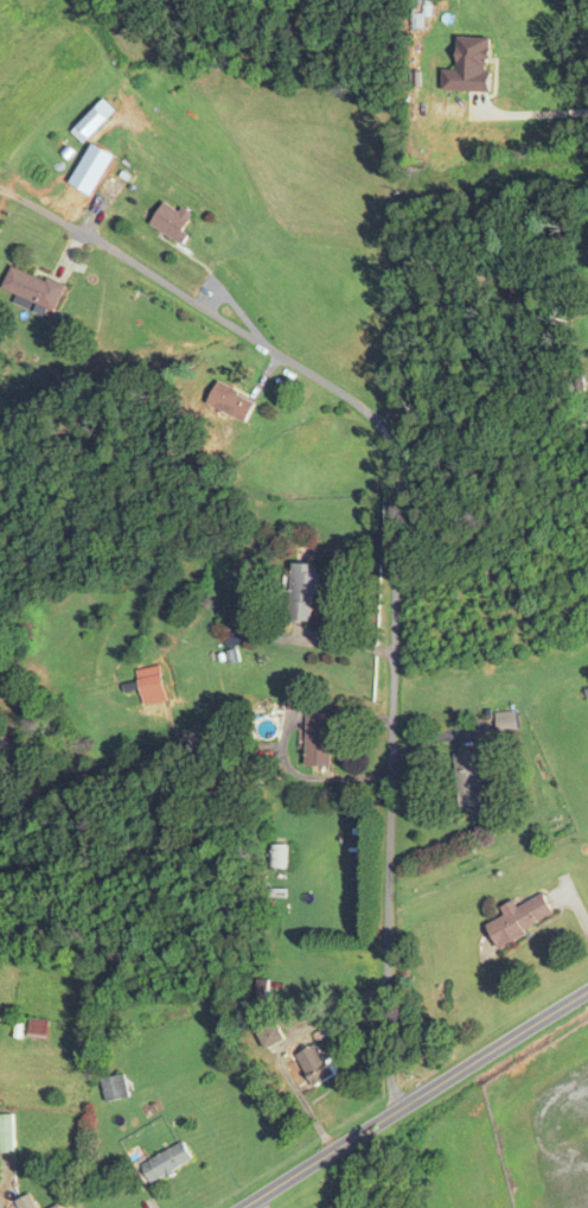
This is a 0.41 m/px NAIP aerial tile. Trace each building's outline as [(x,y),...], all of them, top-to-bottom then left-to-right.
[(82,144),(117,109),(105,96),(70,132),(82,144)] [(123,184),(107,173),(97,188),(113,199),(123,184)] [(192,216),(164,199),(149,225),(183,245),(190,233),(184,230),(192,216)] [(64,285),(12,264),(2,289),(55,310),(64,285)] [(255,405),(220,381),(207,401),(242,425),(255,405)] [(290,621),(316,622),(318,564),(292,563),(290,621)] [(224,634),(227,647),(247,643),(244,630),(224,634)] [(331,766),(331,712),(305,712),(305,766),(331,766)] [(496,716),(496,731),(516,731),(516,716),(496,716)] [(482,805),(480,779),(492,778),(489,749),(454,752),(459,807),(482,805)] [(284,843),(268,843),(268,866),(284,866),(284,843)] [(497,946),(554,917),(541,892),(516,905),(513,899),(499,906),(503,914),(485,923),(497,946)] [(268,1003),(268,979),(255,979),(255,1003),(268,1003)] [(45,1037),(47,1018),(28,1017),(26,1036),(45,1037)] [(333,1072),(312,1039),(288,1054),(308,1087),(333,1072)] [(101,1076),(103,1100),(128,1098),(127,1075),(101,1076)] [(139,1164),(150,1184),(192,1161),(181,1141),(139,1164)] [(30,1194),(15,1201),(18,1207),(36,1207),(30,1194)]
